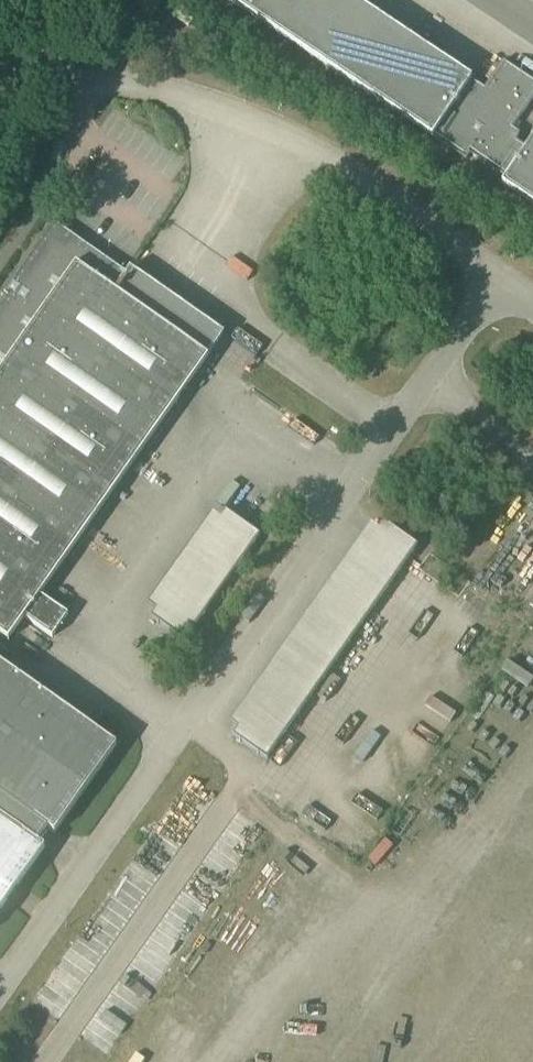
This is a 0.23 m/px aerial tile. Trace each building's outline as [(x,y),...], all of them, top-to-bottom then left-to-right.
[(349,82),(460,157),(466,161),(470,155),(477,160),(506,179),(502,185),(532,205),(532,139),(527,149),(517,142),(509,136),(513,130),(532,100),(532,82),(503,62),(484,89),(471,81),(471,80),(352,0),(227,0),(349,82)] [(181,8),(174,18),(189,28),(195,18),(181,8)] [(7,640),(23,618),(52,638),(68,615),(39,595),(207,358),(114,292),(126,274),(90,248),(77,239),(53,222),(1,296),(5,299),(0,306),(0,635),(7,640)] [(151,619),(185,643),(260,537),(226,513),(220,520),(212,514),(148,605),(156,611),(151,619)] [(233,737),(267,761),(417,547),(384,523),(379,530),(370,524),(230,724),(238,729),(233,737)] [(44,848),(39,845),(48,831),(54,835),(117,747),(87,726),(0,664),(0,911),(44,848)]
